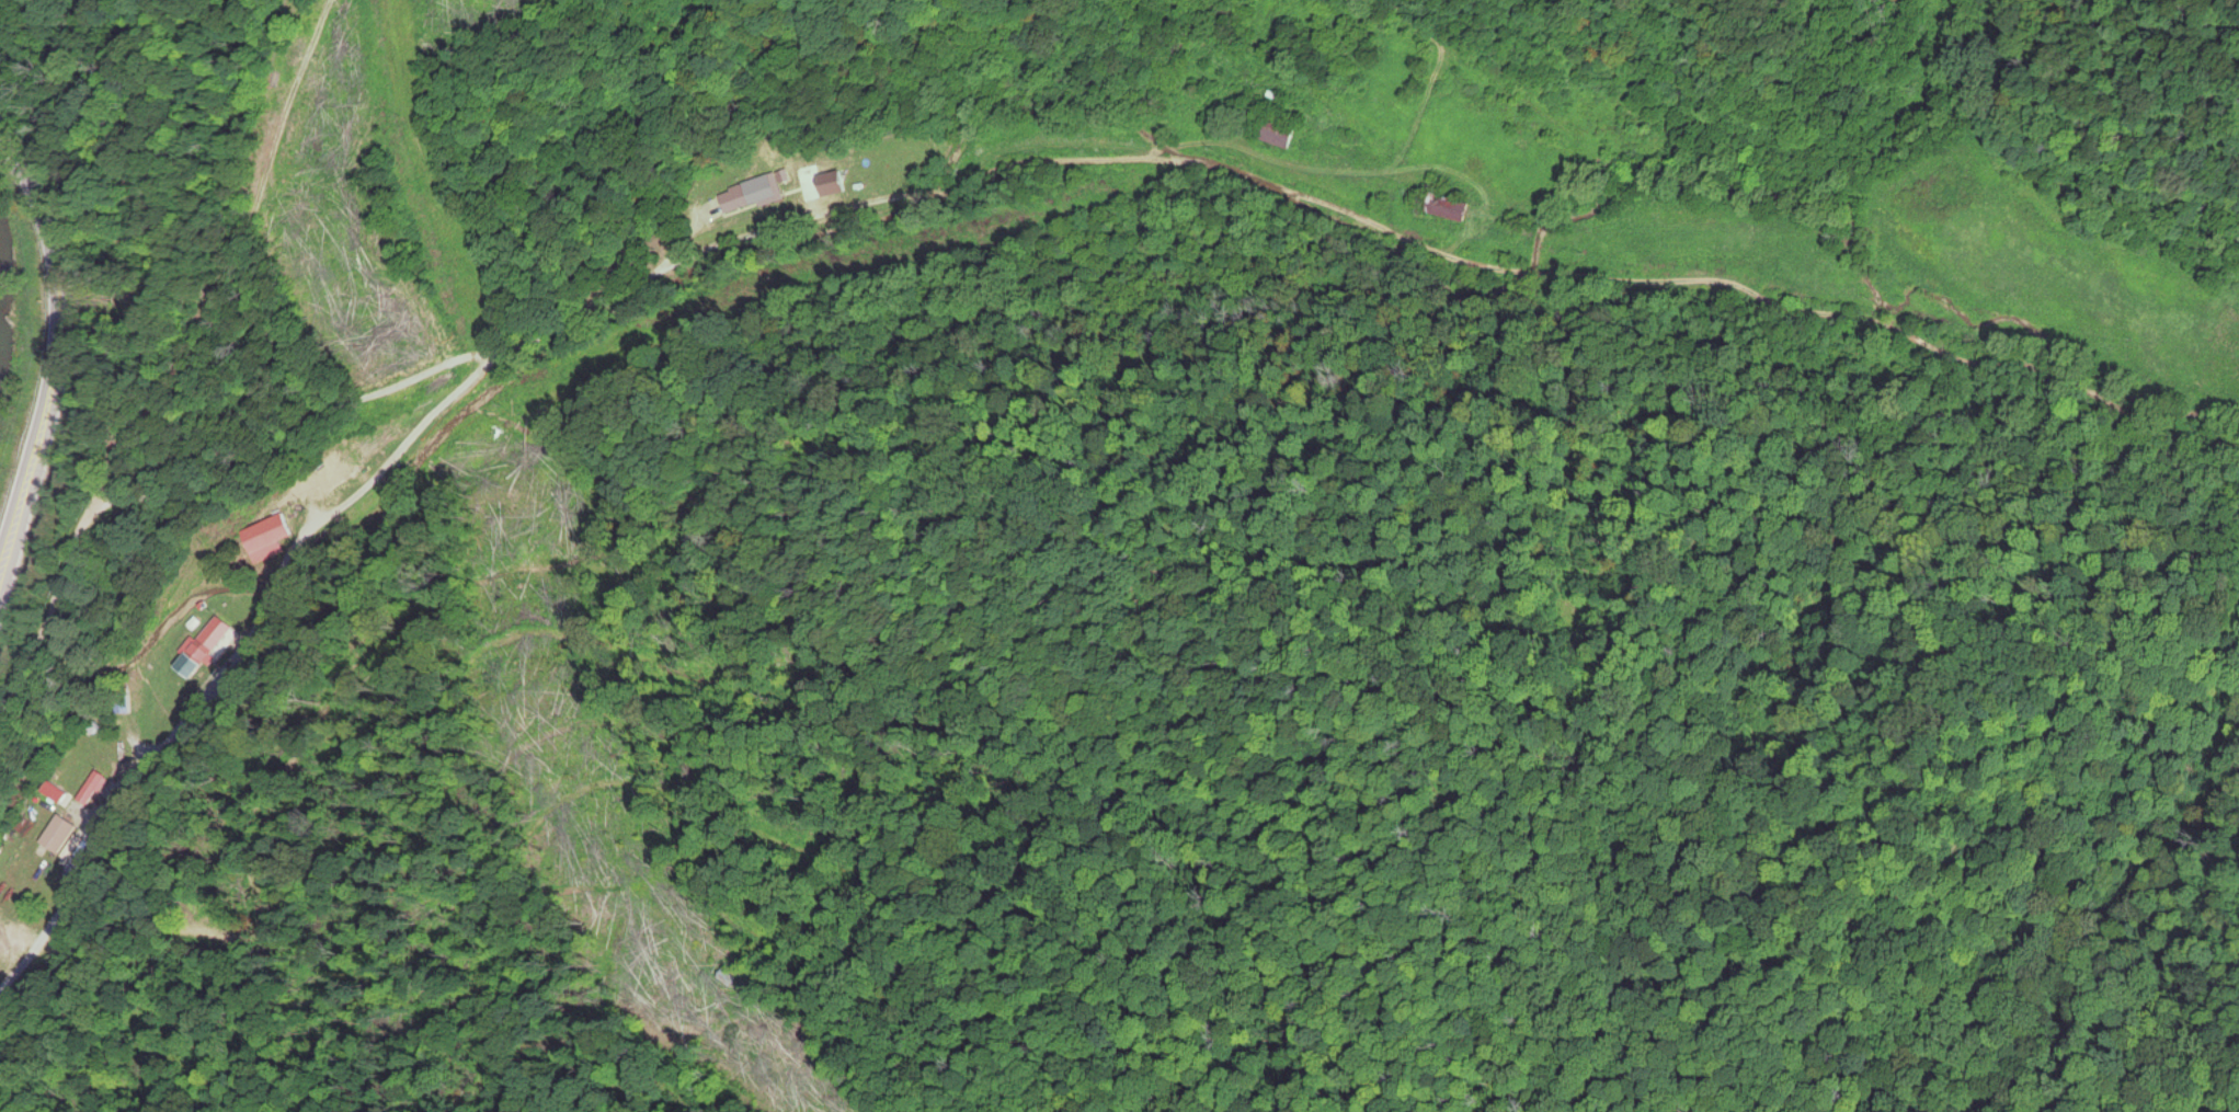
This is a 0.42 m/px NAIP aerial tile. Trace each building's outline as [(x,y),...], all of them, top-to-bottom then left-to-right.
[(1307,133),(1274,119),(1266,139),(1298,153),(1307,133)] [(785,201),(778,177),(723,194),(730,218),(785,201)] [(1483,203),(1441,197),(1438,217),(1480,223),(1483,203)] [(355,479),(365,472),(358,461),(348,467),(355,479)] [(253,552),(296,545),(293,524),(250,531),(253,552)] [(193,682),(239,635),(223,620),(178,667),(193,682)] [(109,778),(98,772),(79,801),(89,808),(109,778)]
